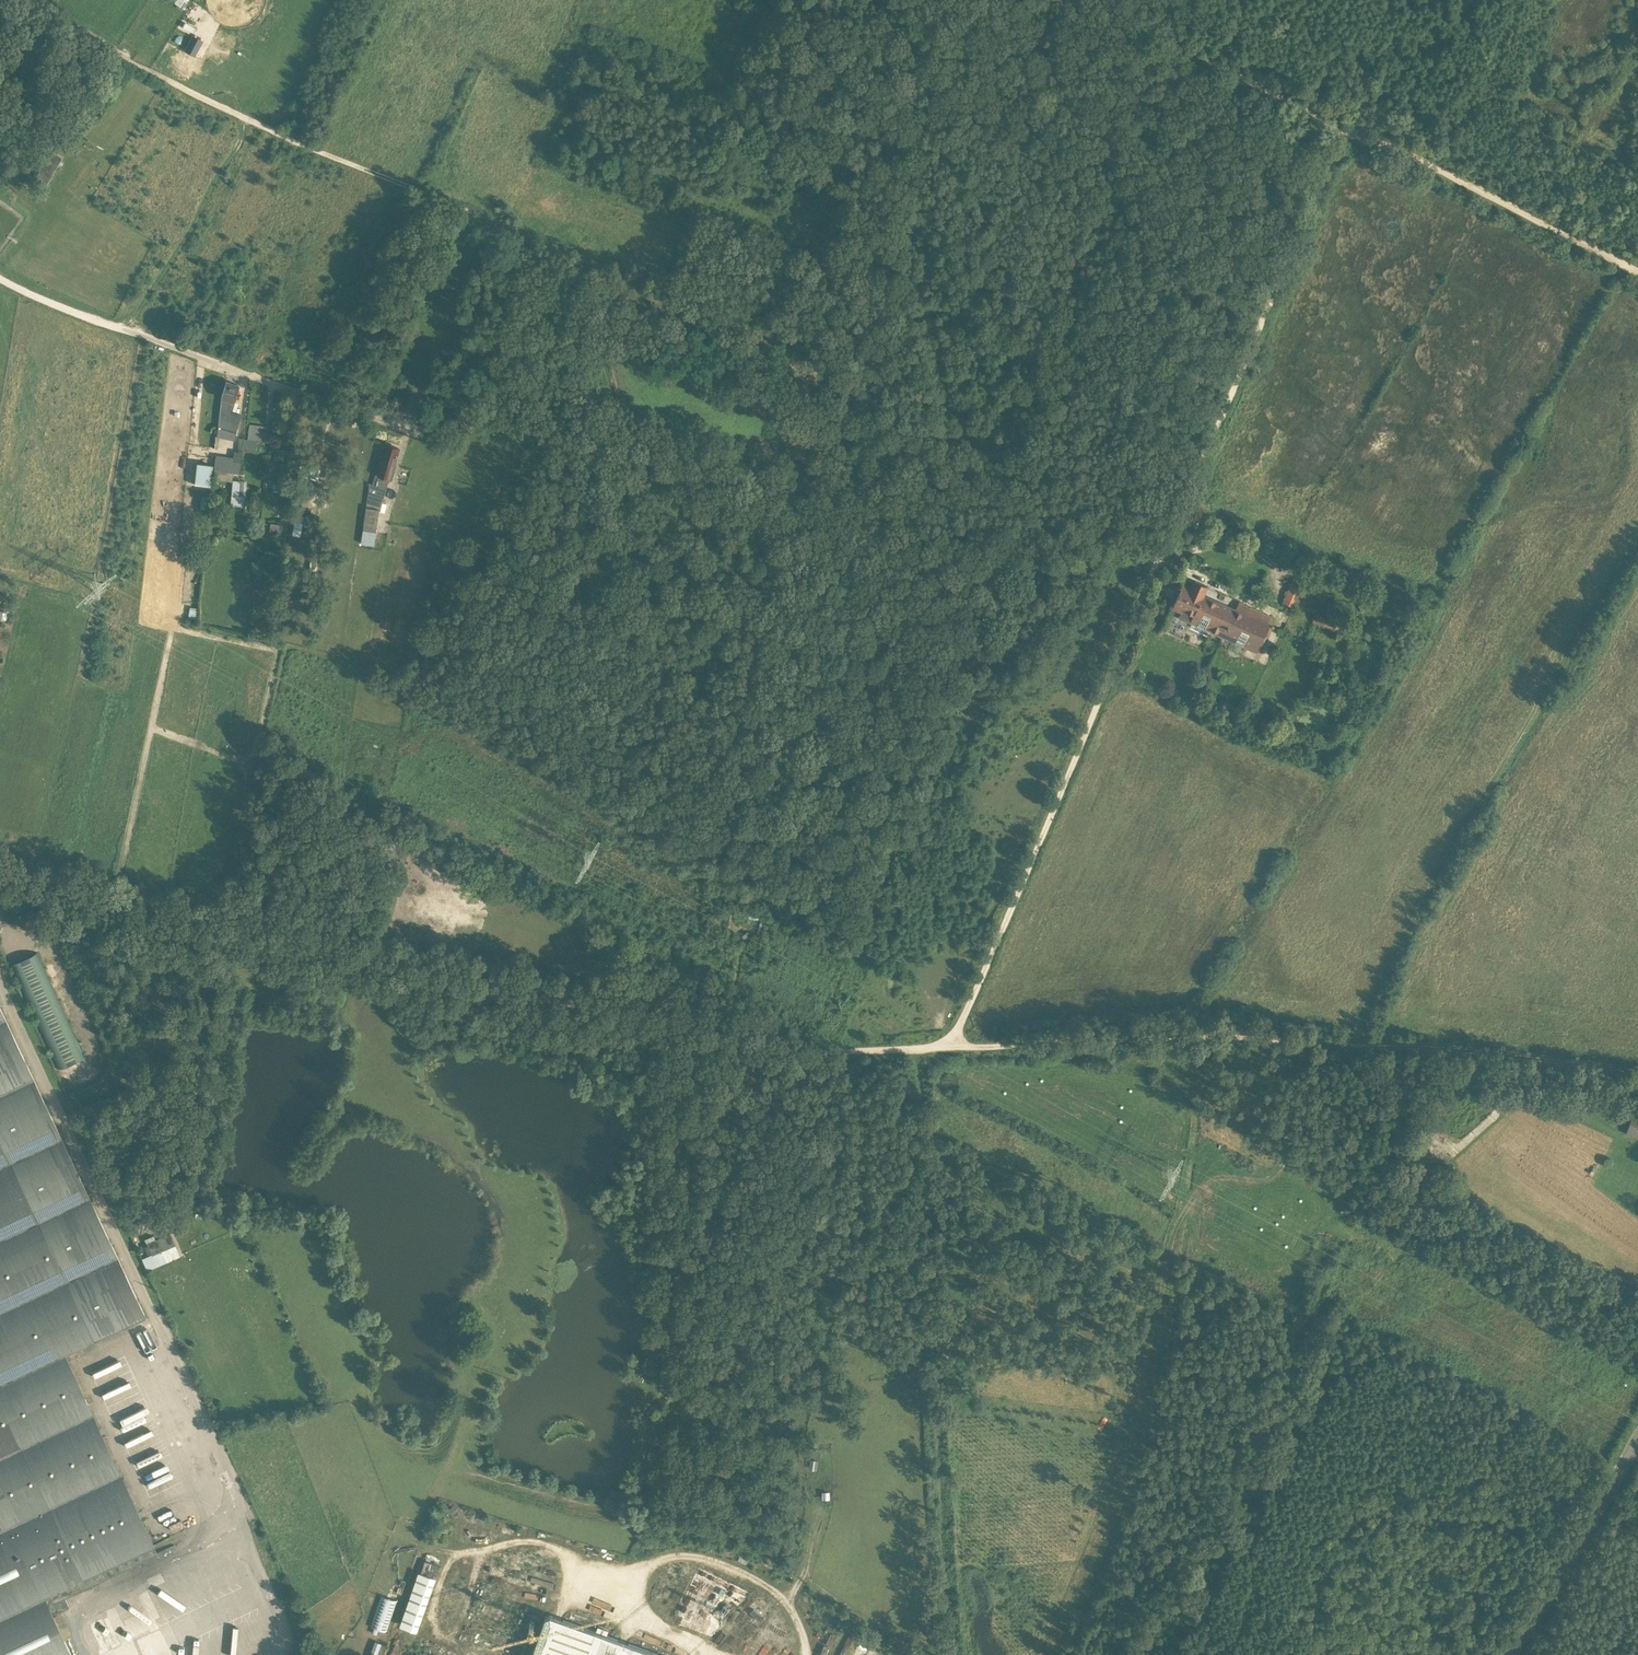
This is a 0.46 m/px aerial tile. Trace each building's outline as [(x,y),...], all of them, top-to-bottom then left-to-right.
[(184,51),(195,56),(203,41),(192,35),(184,51)] [(78,133),(87,118),(82,115),(73,130),(78,133)] [(233,441),(241,415),(232,412),(235,402),(233,402),(238,385),(226,382),(221,398),(220,413),(217,436),(233,441)] [(264,442),(266,427),(249,424),(247,440),(243,439),(242,451),(255,452),(256,441),(264,442)] [(376,532),(380,509),(389,479),(387,478),(391,465),(394,466),(399,449),(388,445),(376,486),(370,483),(363,530),(376,532)] [(239,474),(242,452),(234,451),(233,457),(216,455),(214,470),(215,470),(213,479),(231,482),(233,473),(239,474)] [(289,483),(291,464),(283,463),(283,475),(273,475),(273,483),(289,483)] [(196,466),(194,485),(211,487),(213,467),(196,466)] [(244,508),(246,482),(233,480),(231,502),(233,503),(233,507),(244,508)] [(281,524),(271,523),(270,532),(280,533),(281,524)] [(1300,610),(1308,591),(1301,589),(1304,582),(1295,578),(1292,584),(1291,584),(1281,606),(1294,612),(1296,608),(1300,610)] [(1255,652),(1267,625),(1230,609),(1203,596),(1207,586),(1195,581),(1191,589),(1183,585),(1173,608),(1193,617),(1190,623),(1211,633),(1255,652)] [(1345,635),(1352,620),(1346,618),(1347,616),(1336,611),(1333,620),(1317,614),(1314,622),(1339,633),(1339,632),(1345,635)] [(1322,685),(1316,683),(1311,687),(1312,694),(1318,696),(1323,692),(1322,685)] [(42,951),(18,962),(72,1082),(96,1071),(42,951)] [(248,951),(247,957),(258,960),(259,954),(248,951)] [(0,1009),(0,1654),(73,1654),(65,1638),(72,1635),(61,1612),(52,1617),(49,1612),(67,1604),(63,1597),(159,1551),(64,1353),(144,1315),(0,1009)] [(1630,1123),(1627,1135),(1637,1139),(1637,1114),(1634,1113),(1630,1123)] [(1450,1167),(1444,1169),(1449,1180),(1454,1178),(1450,1167)] [(139,1234),(133,1221),(127,1224),(133,1237),(139,1234)] [(147,1270),(179,1255),(169,1233),(155,1239),(153,1236),(144,1240),(151,1253),(141,1258),(147,1270)] [(818,1462),(810,1462),(810,1471),(817,1472),(818,1462)] [(832,1493),(825,1492),(824,1500),(832,1501),(832,1493)] [(427,1560),(424,1569),(436,1573),(439,1564),(427,1560)] [(402,1625),(420,1631),(437,1576),(419,1570),(402,1625)] [(371,1627),(387,1632),(397,1601),(381,1595),(371,1627)] [(550,1615),(545,1617),(532,1654),(661,1654),(550,1615)]
